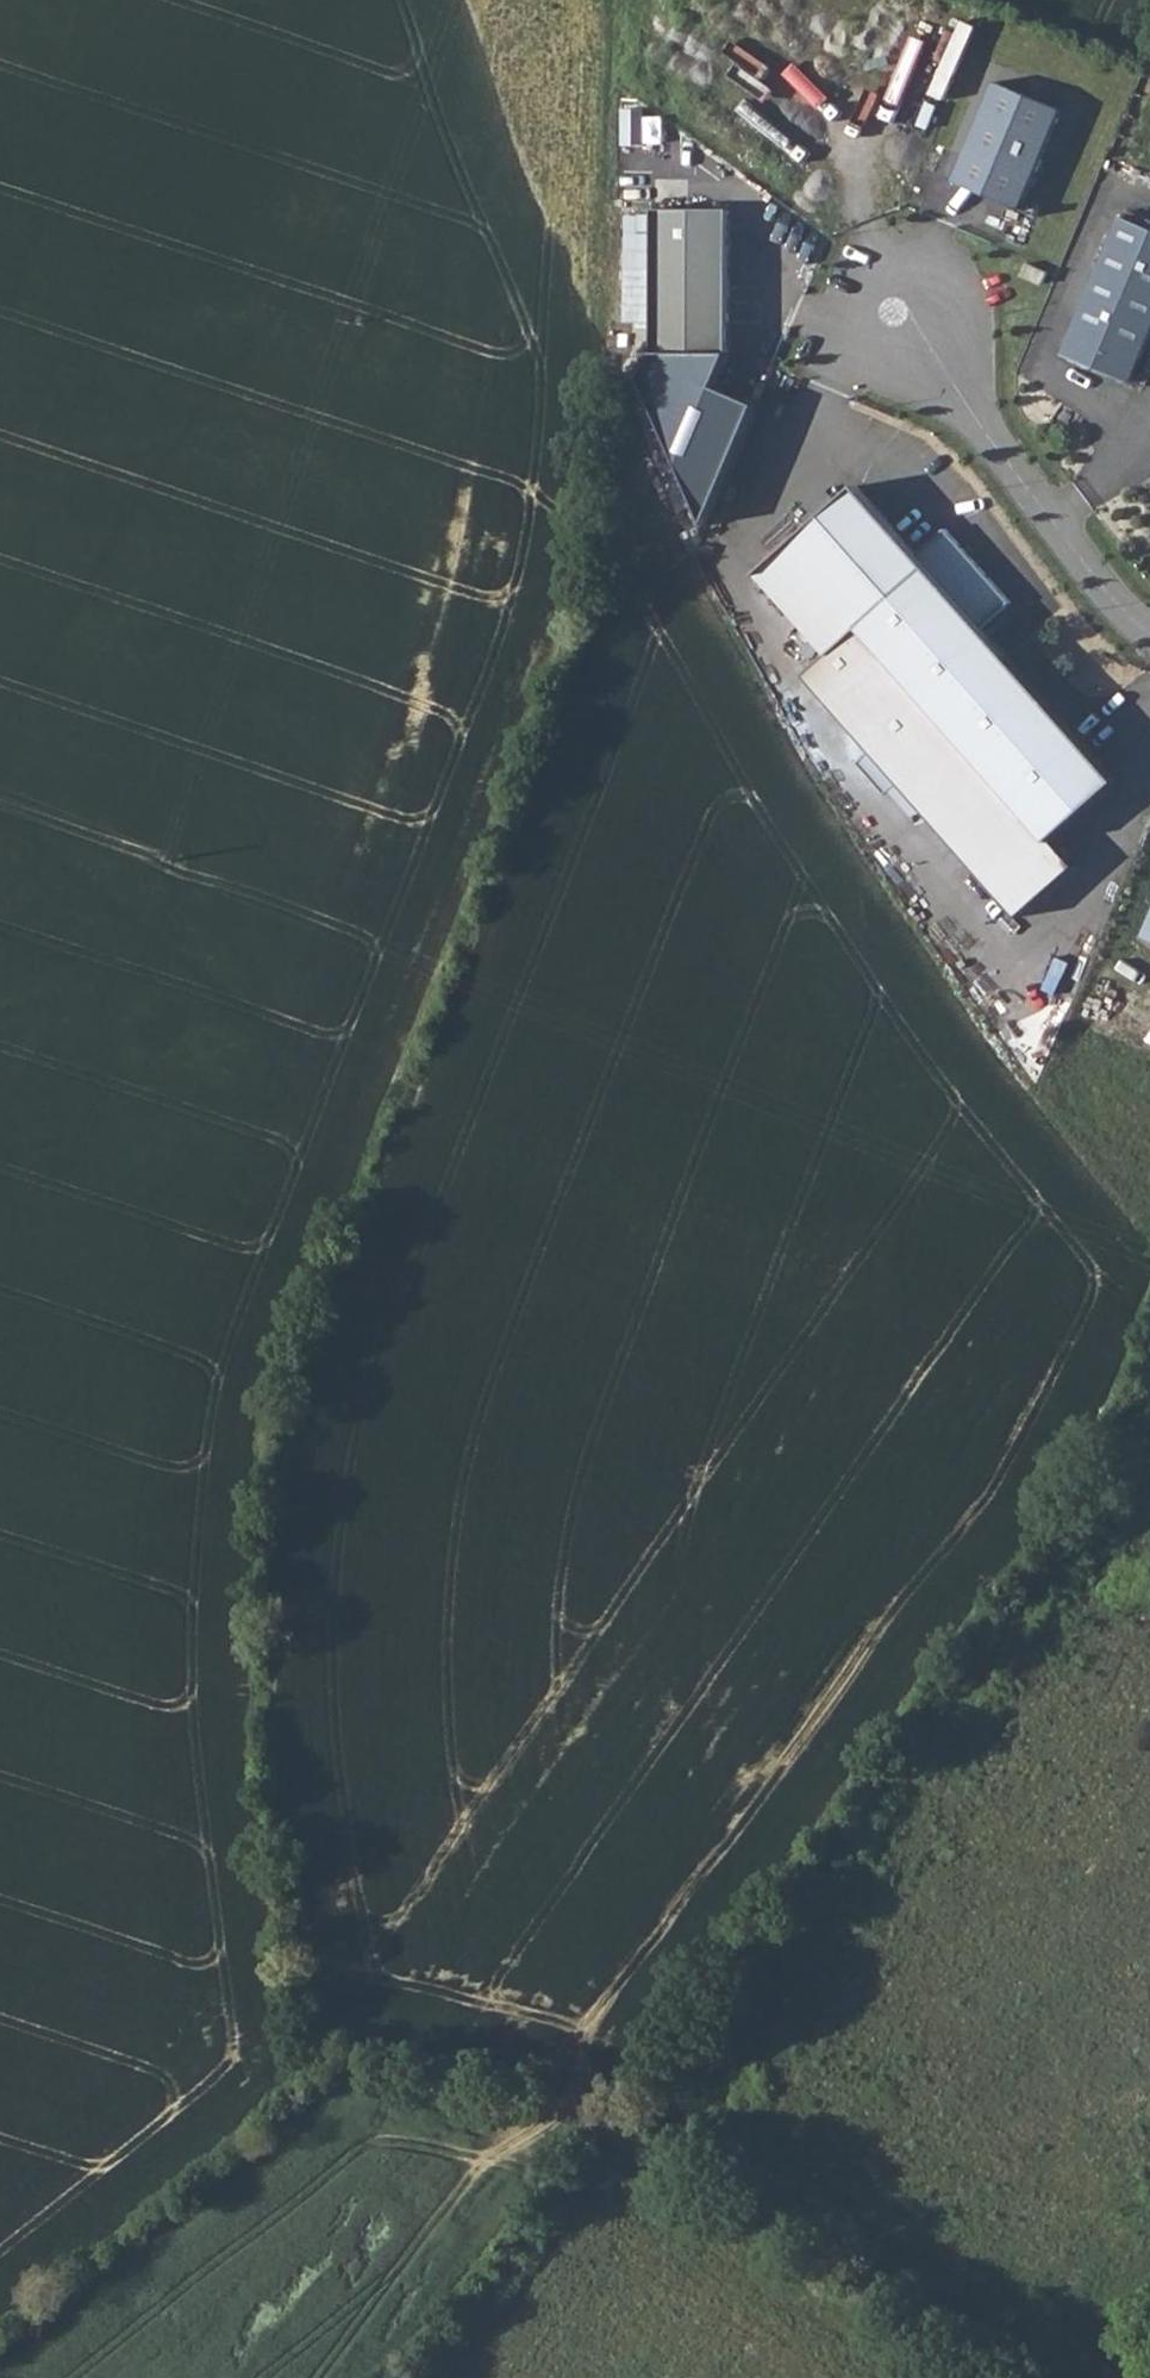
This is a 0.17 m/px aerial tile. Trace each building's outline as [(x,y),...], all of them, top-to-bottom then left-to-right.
[(1064,109),(998,81),(956,181),(1023,209),(1064,109)] [(731,209),(656,209),(656,353),(731,353),(731,209)] [(1065,355),(1132,383),(1149,341),(1149,228),(1124,216),(1065,355)] [(1048,273),(1028,264),(1023,275),(1043,284),(1048,273)] [(858,485),(759,573),(832,656),(862,629),(1051,842),(1120,781),(984,628),(1012,603),(947,530),(919,554),(858,485)] [(1141,935),(1149,939),(1149,915),(1141,935)]
